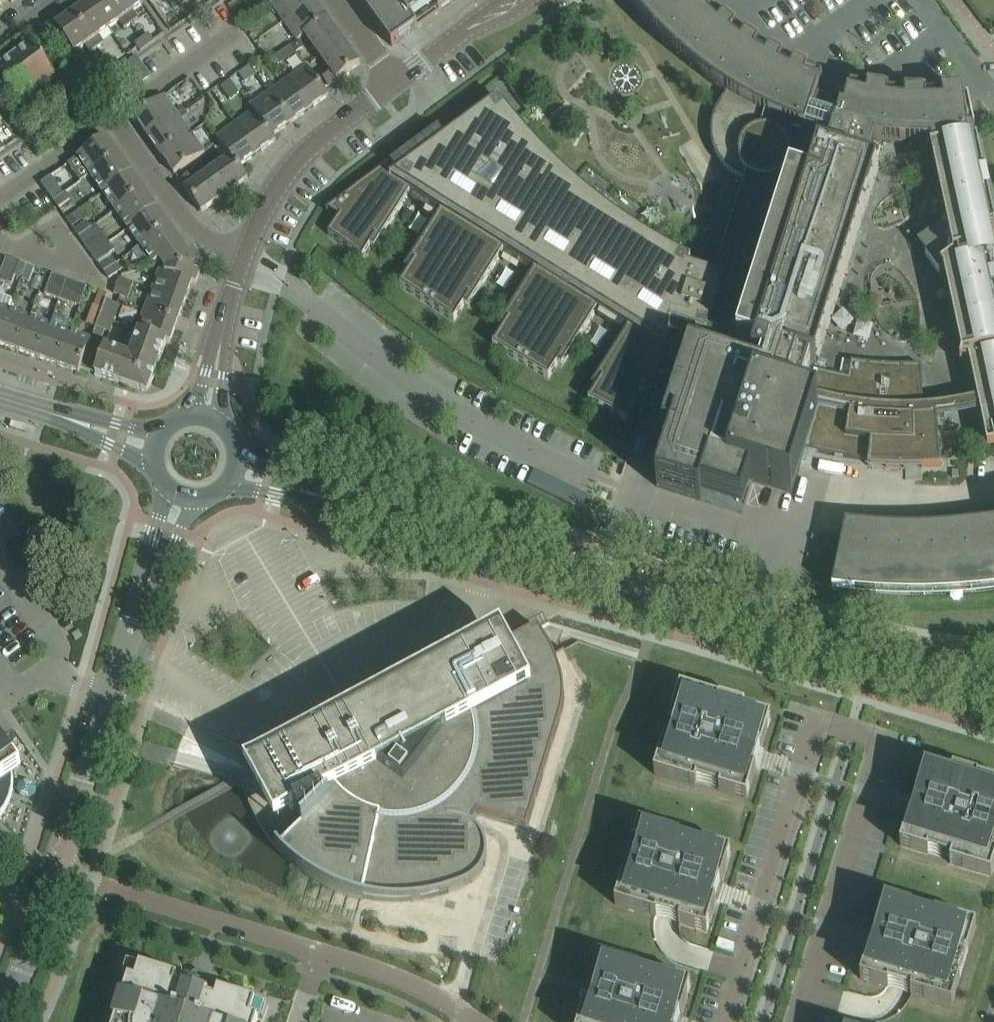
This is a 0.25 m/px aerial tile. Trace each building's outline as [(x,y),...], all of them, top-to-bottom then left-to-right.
[(89,2),(108,28),(118,21),(124,29),(131,24),(114,0),(92,0),(89,2)] [(131,24),(138,19),(133,12),(144,5),(140,0),(114,0),(131,24)] [(185,3),(183,0),(168,0),(175,10),(185,3)] [(313,0),(273,0),(270,2),(283,21),(313,0)] [(327,18),(314,0),(313,0),(283,21),(297,40),(327,18)] [(372,19),(380,29),(382,33),(389,43),(392,46),(399,41),(414,30),(456,0),(359,0),(372,19)] [(633,7),(638,14),(644,21),(649,27),(654,32),(658,37),(663,42),(668,46),(672,51),(677,56),(682,60),(687,64),(692,69),(697,73),(703,77),(709,81),(715,85),(720,89),(727,93),(717,107),(714,113),(712,120),(711,126),(711,133),(711,140),(713,146),(715,152),(717,156),(719,159),(721,162),(723,165),(726,168),(730,171),(735,174),(740,177),(745,179),(751,180),(754,181),(759,182),(766,181),(771,180),(777,179),(783,175),(788,171),(791,165),(793,159),(865,182),(874,184),(877,175),(878,173),(874,172),(872,171),(881,144),(874,143),(875,140),(924,144),(930,145),(931,150),(930,150),(930,152),(944,215),(945,221),(917,242),(939,272),(942,270),(943,271),(946,285),(953,318),(954,322),(961,355),(959,363),(962,363),(962,360),(969,361),(971,375),(976,396),(978,407),(981,417),(987,446),(993,445),(993,281),(989,259),(973,263),(971,253),(983,250),(984,250),(985,249),(986,248),(987,247),(987,246),(987,245),(987,244),(986,242),(985,242),(984,241),(983,241),(981,241),(978,242),(977,237),(975,231),(988,229),(993,228),(993,227),(993,222),(992,213),(992,211),(989,199),(989,197),(986,185),(986,183),(983,171),(983,169),(980,157),(980,155),(977,143),(977,141),(975,131),(974,129),(972,117),(971,115),(969,103),(968,101),(966,102),(965,102),(964,96),(961,97),(961,94),(945,96),(942,96),(926,96),(924,96),(907,96),(905,95),(893,94),(889,94),(886,94),(870,91),(868,91),(849,87),(847,98),(846,100),(845,104),(844,109),(840,109),(837,119),(836,121),(811,113),(815,100),(817,96),(818,92),(820,85),(822,78),(812,75),(804,71),(796,68),(794,67),(786,63),(779,59),(771,55),(769,54),(762,49),(755,45),(748,40),(746,38),(739,33),(732,28),(726,23),(724,21),(717,16),(711,10),(705,4),(703,2),(701,0),(628,0),(633,7)] [(89,2),(72,14),(96,48),(103,43),(98,36),(107,29),(108,28),(89,2)] [(72,14),(55,26),(67,42),(74,53),(85,46),(90,53),(96,48),(72,14)] [(341,38),(331,24),(327,18),(297,40),(305,35),(320,57),(332,49),(330,46),(341,38)] [(146,47),(154,41),(149,34),(141,40),(146,47)] [(140,51),(146,47),(141,40),(135,44),(140,51)] [(298,40),(276,61),(267,51),(249,68),(262,81),(281,62),(289,70),(308,51),(298,40)] [(55,75),(43,59),(31,43),(0,66),(0,76),(7,86),(18,101),(55,75)] [(360,64),(346,44),(334,52),(332,49),(320,57),(331,73),(323,79),(328,86),(337,80),(360,64)] [(139,84),(150,76),(136,56),(126,63),(139,84)] [(115,59),(108,64),(114,72),(116,70),(121,67),(115,59)] [(130,90),(139,84),(126,63),(121,67),(116,70),(130,90)] [(108,64),(101,69),(107,77),(114,72),(108,64)] [(73,101),(89,89),(90,89),(74,66),(57,79),(73,101)] [(310,109),(315,106),(328,96),(307,66),(288,79),(310,109)] [(291,123),(302,115),(310,109),(288,79),(269,92),(291,123)] [(272,136),(275,134),(291,123),(269,92),(251,105),(272,136)] [(147,136),(177,114),(164,95),(134,117),(147,136)] [(398,158),(326,211),(327,212),(329,211),(340,219),(328,235),(362,259),(370,247),(374,249),(388,228),(410,192),(440,211),(418,247),(404,268),(408,271),(399,285),(454,321),(464,305),(468,308),(481,286),(503,251),(534,269),(511,305),(498,327),(502,329),(492,345),(548,378),(557,364),(562,366),(575,345),(597,309),(627,328),(605,363),(592,385),(596,388),(588,400),(625,420),(636,404),(642,407),(643,408),(663,346),(697,357),(723,277),(715,275),(716,271),(699,266),(698,269),(695,268),(689,266),(690,260),(683,256),(676,252),(668,248),(661,244),(654,240),(650,237),(646,235),(642,232),(638,230),(634,227),(619,217),(619,218),(614,215),(611,218),(590,202),(593,198),(588,195),(589,194),(575,182),(566,174),(561,170),(556,165),(551,160),(546,155),(542,150),(538,146),(534,141),(530,137),(526,132),(522,128),(516,121),(512,116),(509,112),(505,108),(502,103),(498,99),(446,138),(409,165),(398,158)] [(257,154),(265,148),(276,141),(272,136),(251,105),(250,106),(253,111),(235,123),(257,154)] [(160,155),(191,133),(177,114),(147,136),(160,155)] [(239,167),(257,154),(235,123),(216,137),(230,157),(232,157),(239,167)] [(174,174),(204,152),(191,133),(160,155),(174,174)] [(91,176),(119,156),(106,137),(77,157),(91,176)] [(103,194),(131,173),(119,156),(91,176),(103,194)] [(248,180),(239,167),(232,157),(230,157),(229,158),(208,173),(216,184),(220,182),(228,194),(248,180)] [(697,357),(694,368),(815,406),(825,371),(816,369),(816,368),(817,365),(825,340),(826,338),(833,313),(834,310),(842,285),(843,283),(851,258),(852,255),(860,230),(860,228),(868,203),(869,200),(874,184),(865,182),(793,159),(791,165),(788,171),(783,175),(777,179),(771,180),(766,181),(759,182),(754,181),(723,277),(697,357)] [(115,211),(143,190),(131,173),(103,194),(115,211)] [(216,184),(208,173),(203,177),(193,184),(187,176),(179,181),(201,212),(221,198),(213,187),(216,184)] [(54,201),(64,194),(51,176),(41,183),(54,201)] [(128,229),(156,209),(143,190),(115,211),(128,229)] [(58,208),(71,199),(66,192),(64,194),(54,201),(58,208)] [(140,246),(168,226),(156,209),(128,229),(140,246)] [(78,236),(91,228),(91,227),(87,221),(74,230),(78,236)] [(91,254),(109,242),(96,223),(91,227),(91,228),(78,236),(91,254)] [(153,263),(157,261),(181,244),(168,226),(140,246),(153,263)] [(116,263),(112,257),(109,253),(114,250),(109,242),(91,254),(97,262),(100,265),(99,265),(104,272),(116,263)] [(188,254),(181,244),(157,261),(164,269),(163,271),(192,283),(196,284),(203,264),(193,251),(188,254)] [(24,264),(7,258),(0,276),(0,281),(11,285),(14,277),(19,279),(24,264)] [(108,278),(120,270),(121,269),(116,263),(104,272),(108,278)] [(28,282),(33,267),(24,264),(19,279),(26,281),(28,282)] [(185,303),(190,287),(192,283),(163,271),(158,269),(150,290),(185,303)] [(59,299),(61,294),(66,279),(53,275),(46,294),(59,299)] [(79,306),(86,286),(66,279),(61,294),(59,299),(79,306)] [(128,298),(133,283),(119,279),(113,293),(128,298)] [(5,283),(2,294),(22,301),(25,290),(5,283)] [(177,325),(180,316),(185,303),(150,290),(142,312),(177,325)] [(102,309),(105,300),(107,294),(100,291),(95,305),(102,309)] [(113,322),(120,305),(105,300),(102,309),(99,317),(113,322)] [(9,310),(0,307),(0,336),(9,310)] [(29,318),(9,310),(0,336),(0,344),(17,351),(29,318)] [(170,344),(175,329),(177,325),(142,312),(136,331),(166,342),(170,344)] [(110,333),(113,322),(99,317),(91,340),(80,369),(88,371),(103,331),(110,333)] [(37,358),(50,325),(29,318),(17,351),(37,358)] [(58,365),(70,332),(50,325),(37,358),(58,365)] [(149,389),(166,342),(136,331),(132,329),(122,354),(104,347),(95,374),(143,392),(143,390),(147,388),(149,389)] [(79,373),(80,369),(91,340),(70,332),(58,365),(79,373)] [(661,471),(656,487),(660,488),(669,491),(700,500),(701,496),(742,509),(751,480),(791,493),(799,468),(803,455),(805,450),(811,451),(818,453),(824,454),(830,456),(837,457),(843,458),(849,459),(856,460),(862,460),(868,461),(868,465),(868,467),(870,467),(886,468),(888,468),(903,468),(906,468),(906,470),(906,480),(915,480),(917,480),(922,480),(922,473),(921,468),(930,468),(941,467),(940,457),(939,449),(937,422),(944,422),(953,421),(963,420),(973,418),(981,417),(978,407),(971,408),(961,410),(951,411),(942,412),(936,412),(935,403),(923,404),(921,365),(909,367),(897,367),(885,367),(874,366),(862,364),(850,361),(846,377),(825,371),(815,406),(694,368),(661,471)] [(980,526),(970,527),(959,528),(940,529),(923,530),(907,530),(890,529),(881,529),(864,528),(845,526),(835,590),(870,594),(905,595),(943,595),(981,592),(993,590),(993,524),(980,526)] [(553,655),(538,628),(508,644),(501,631),(245,768),(275,825),(292,816),(295,814),(303,830),(282,851),(277,847),(276,848),(283,856),(290,863),(299,870),(302,872),(310,878),(318,882),(322,885),(330,889),(339,892),(343,894),(347,895),(352,896),(362,899),(387,902),(412,902),(430,899),(448,894),(465,886),(480,875),(485,865),(487,854),(485,842),(480,832),(472,824),(478,815),(527,830),(561,715),(562,712),(563,708),(563,704),(564,700),(564,697),(564,693),(564,690),(563,687),(563,683),(562,677),(561,674),(560,671),(558,667),(556,662),(553,657),(564,651),(564,649),(553,655)] [(662,747),(654,774),(695,786),(697,780),(719,787),(719,790),(747,799),(756,769),(756,768),(752,767),(758,749),(761,750),(761,749),(771,719),(743,710),(745,705),(720,698),(719,700),(680,688),(671,716),(681,719),(672,750),(662,747)] [(5,811),(9,802),(12,791),(12,781),(11,771),(7,761),(2,752),(4,751),(2,749),(1,750),(0,749),(0,818),(5,811)] [(900,845),(927,854),(928,850),(951,856),(949,863),(991,876),(993,865),(993,783),(977,778),(978,776),(953,768),(951,773),(924,765),(914,796),(918,797),(912,816),(909,815),(900,845)] [(680,836),(639,824),(630,851),(640,854),(632,880),(623,877),(614,904),(654,916),(655,917),(656,917),(657,914),(668,917),(679,920),(678,924),(679,924),(680,924),(706,932),(715,903),(716,901),(712,900),(718,881),(721,883),(721,882),(731,851),(703,843),(702,847),(679,840),(680,836)] [(912,906),(884,898),(874,929),(878,930),(873,948),(869,947),(860,978),(887,987),(888,984),(900,987),(911,990),(910,994),(951,1006),(976,926),(934,913),(932,917),(911,910),(912,906)] [(639,972),(640,969),(599,957),(590,984),(600,987),(592,1013),(583,1010),(579,1021),(675,1021),(677,1014),(681,1015),(690,984),(663,976),(662,979),(639,972)] [(258,1019),(251,1017),(255,1003),(255,1002),(218,990),(215,998),(208,996),(208,995),(204,993),(187,988),(182,987),(182,988),(174,986),(177,978),(140,966),(139,967),(135,981),(128,979),(123,995),(120,995),(113,1019),(115,1020),(114,1021),(257,1021),(258,1019)]
